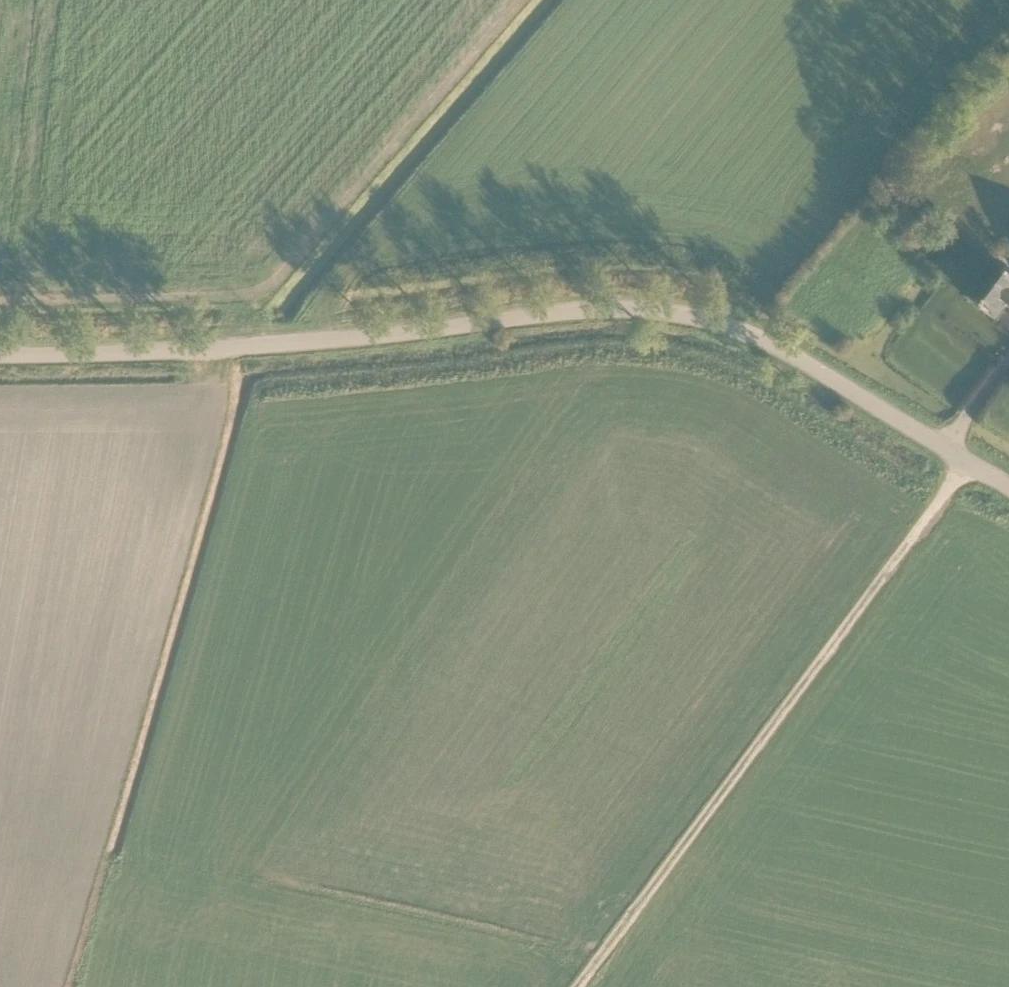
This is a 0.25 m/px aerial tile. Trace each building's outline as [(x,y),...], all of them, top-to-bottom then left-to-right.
[(994,261),(967,296),(996,318),(1005,305),(1008,308),(1008,272),(994,261)]
